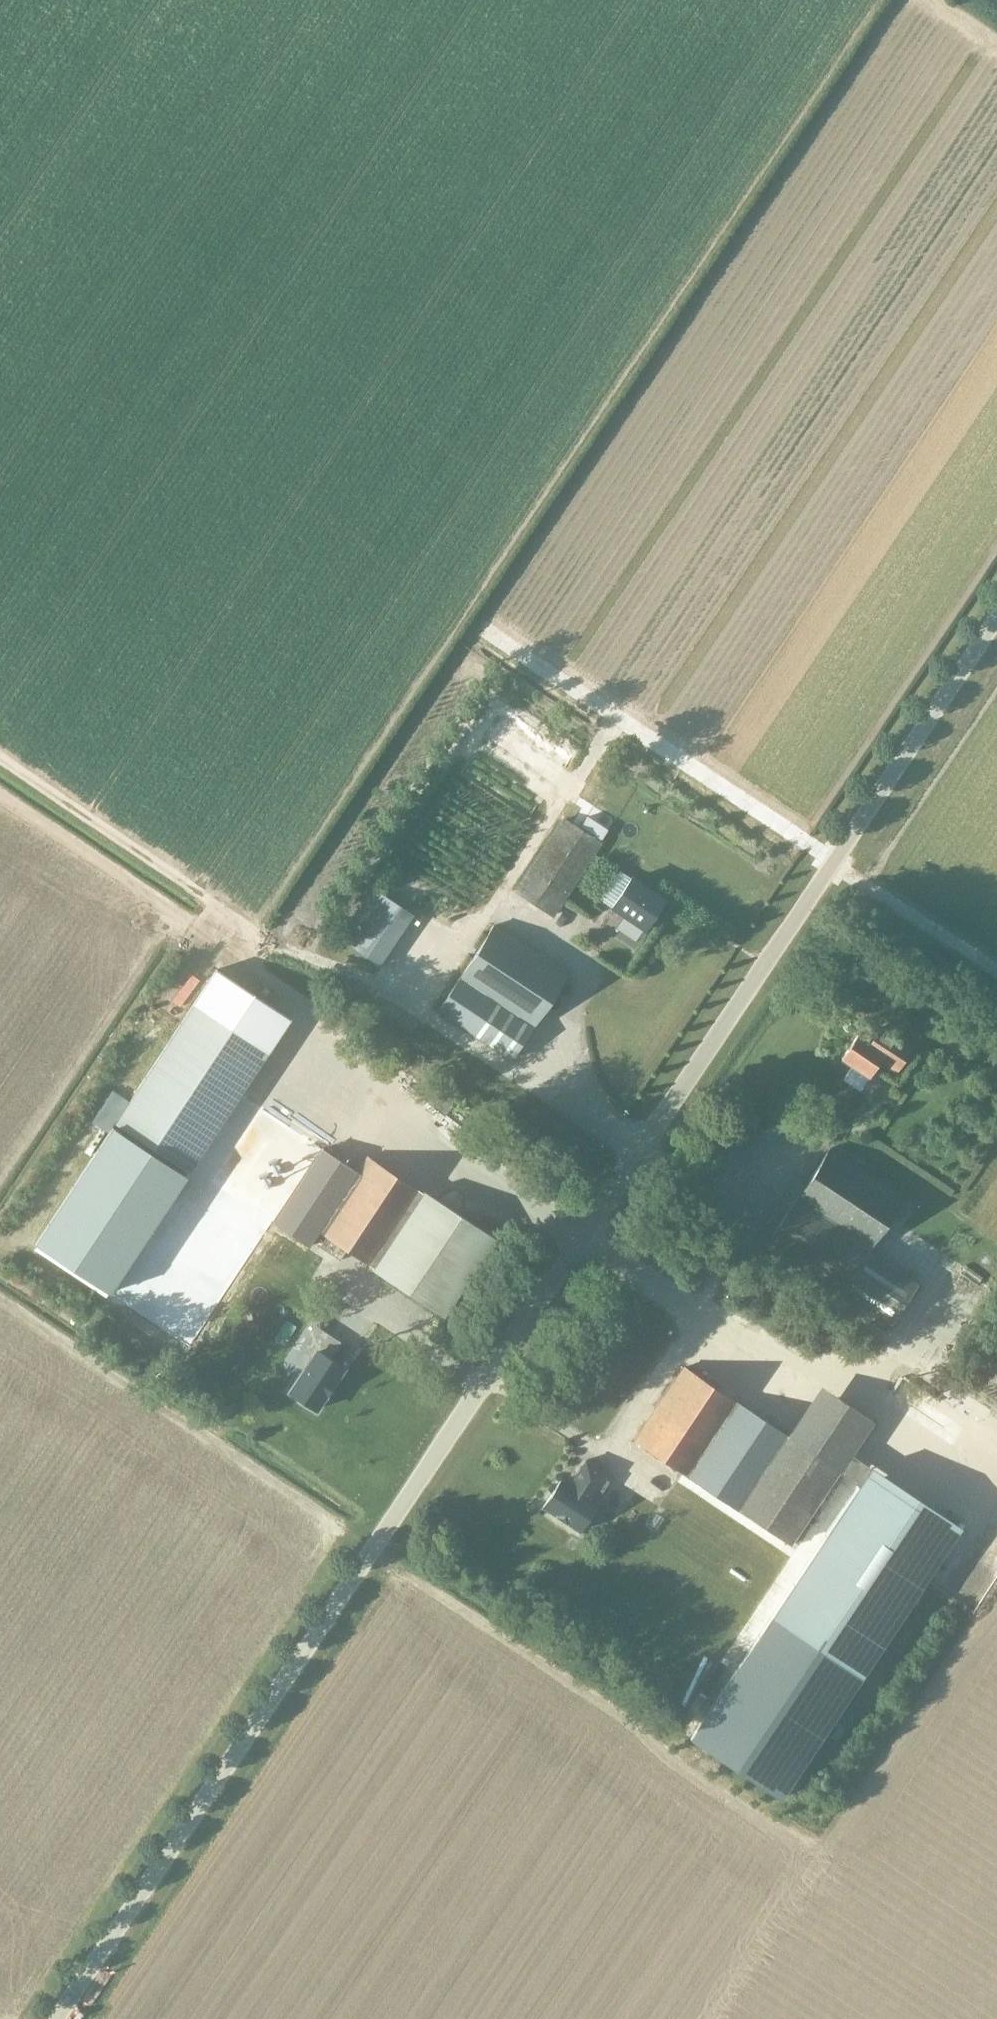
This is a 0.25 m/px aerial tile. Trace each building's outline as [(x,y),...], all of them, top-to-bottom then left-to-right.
[(554,918),(602,843),(563,817),(514,892),(554,918)] [(630,879),(611,907),(645,929),(664,901),(630,879)] [(338,939),(379,966),(412,915),(371,888),(338,939)] [(511,1059),(567,974),(494,925),(437,1011),(511,1059)] [(187,1177),(109,1295),(189,1349),(273,1224),(271,1223),(210,1183),(259,1110),(240,1097),(269,1053),(268,1052),(290,1019),(217,970),(117,1121),(154,1146),(151,1150),(188,1174),(186,1177),(187,1177)] [(857,1035),(841,1059),(868,1078),(879,1061),(896,1072),(911,1050),(880,1029),(870,1044),(857,1035)] [(303,1068),(276,1105),(328,1145),(356,1108),(303,1068)] [(422,1194),(367,1158),(357,1173),(260,1108),(259,1110),(210,1183),(271,1223),(273,1224),(308,1247),(318,1231),(373,1267),(371,1270),(442,1317),(494,1239),(423,1192),(422,1194)] [(348,1147),(358,1153),(371,1133),(360,1127),(348,1147)] [(185,1176),(112,1128),(32,1250),(104,1298),(185,1176)] [(904,1197),(830,1149),(764,1247),(888,1329),(917,1285),(867,1252),(904,1197)] [(691,1221),(694,1216),(685,1210),(682,1216),(691,1221)] [(313,1356),(289,1392),(316,1410),(343,1368),(328,1358),(339,1342),(314,1326),(299,1348),(313,1356)] [(821,1387),(787,1437),(684,1368),(634,1441),(789,1544),(843,1465),(854,1448),(872,1421),(821,1387)] [(560,1481),(542,1507),(579,1532),(596,1505),(590,1501),(607,1475),(585,1461),(568,1486),(560,1481)] [(860,1678),(939,1561),(849,1501),(770,1618),(860,1678)] [(780,1798),(860,1678),(770,1618),(689,1738),(780,1798)]
